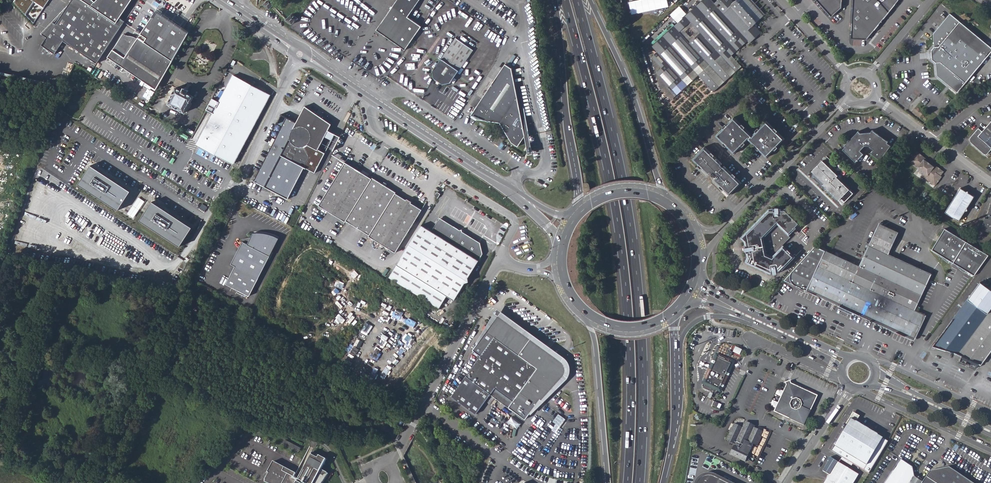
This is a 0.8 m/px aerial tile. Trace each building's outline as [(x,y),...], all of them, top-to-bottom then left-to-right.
[(33,25),(49,0),(13,0),(11,3),(33,25)] [(55,23),(53,21),(42,33),(47,37),(42,45),(56,54),(65,42),(97,63),(112,41),(125,21),(120,18),(132,0),(70,0),(55,23)] [(272,1),(270,0),(268,0),(262,5),(269,10),(276,4),(275,3),(272,1)] [(381,24),(376,31),(382,35),(405,51),(422,27),(408,18),(420,0),(398,0),(381,24)] [(669,7),(668,0),(631,0),(630,0),(632,13),(669,7)] [(690,74),(703,62),(708,67),(719,57),(724,63),(729,58),(746,42),(748,44),(754,39),(747,32),(764,16),(749,0),(737,0),(732,4),(728,0),(716,0),(712,4),(708,0),(701,0),(649,47),(654,53),(649,58),(659,69),(653,74),(664,85),(670,92),(690,74)] [(833,17),(841,9),(842,0),(818,0),(833,17)] [(851,37),(867,38),(898,2),(899,0),(853,0),(851,37)] [(126,60),(115,52),(109,59),(156,91),(167,73),(188,33),(157,13),(138,41),(126,60)] [(285,21),(291,25),(298,19),(296,17),(293,16),(291,14),(285,21)] [(990,53),(990,47),(950,14),(934,34),(935,47),(932,51),(933,60),(937,64),(938,76),(958,93),(990,53)] [(451,84),(459,71),(474,50),(456,38),(442,59),(433,72),(434,79),(444,85),(451,84)] [(125,39),(124,39),(115,52),(126,60),(138,41),(137,41),(136,40),(135,39),(134,39),(133,39),(132,39),(131,40),(130,40),(128,40),(126,40),(125,39)] [(659,69),(649,58),(657,93),(667,104),(695,79),(710,96),(738,70),(739,69),(729,58),(724,63),(719,57),(708,67),(703,62),(690,74),(670,92),(664,85),(653,74),(659,69)] [(512,143),(518,147),(526,136),(529,135),(525,115),(521,116),(512,70),(504,65),(471,116),(477,121),(500,124),(512,143)] [(271,98),(232,78),(196,145),(234,166),(271,98)] [(173,96),(168,105),(184,113),(185,112),(186,112),(188,108),(189,109),(191,105),(190,105),(194,98),(187,94),(189,90),(188,90),(190,85),(188,83),(185,89),(184,88),(181,91),(175,88),(172,95),(173,96)] [(287,199),(304,168),(314,173),(324,154),(317,150),(331,124),(304,107),(296,123),(288,118),(253,181),(287,199)] [(748,140),(766,158),(784,140),(766,122),(752,135),(734,117),(715,136),(734,154),(748,140)] [(990,151),(990,123),(983,131),(979,128),(970,138),(970,141),(971,142),(984,154),(987,155),(990,151)] [(856,164),(864,156),(861,152),(865,147),(866,148),(868,148),(869,147),(874,151),(872,155),(881,162),(892,147),(888,145),(889,143),(873,132),(871,133),(861,135),(859,133),(846,147),(846,148),(843,151),(856,164)] [(722,190),(729,196),(741,184),(724,167),(722,168),(720,166),(721,165),(704,147),(692,160),(698,166),(696,168),(705,177),(707,177),(711,181),(711,183),(720,192),(722,190)] [(922,177),(936,187),(942,178),(941,177),(944,173),(939,169),(934,166),(931,166),(927,163),(927,161),(917,153),(910,163),(924,174),(922,177)] [(835,166),(826,157),(812,172),(815,174),(811,178),(825,191),(826,189),(839,202),(850,191),(835,176),(838,172),(834,168),(835,166)] [(345,220),(371,178),(361,172),(361,171),(356,167),(355,168),(344,162),(317,204),(344,221),(345,220)] [(92,164),(79,183),(119,210),(130,191),(92,164)] [(371,178),(345,220),(368,235),(395,194),(395,192),(384,186),(385,184),(382,182),(381,183),(372,177),(371,178)] [(960,190),(944,214),(958,223),(965,213),(968,213),(967,210),(974,199),(969,195),(968,193),(966,194),(960,190)] [(393,252),(420,209),(410,203),(411,202),(405,199),(405,200),(395,194),(368,235),(368,236),(393,252)] [(145,200),(138,196),(127,213),(134,217),(145,200)] [(153,201),(141,220),(181,246),(193,227),(153,201)] [(770,271),(773,271),(773,270),(773,269),(775,269),(775,268),(776,267),(788,255),(778,245),(779,244),(778,243),(786,235),(784,233),(785,232),(784,231),(794,221),(781,208),(777,208),(777,206),(775,206),(775,205),(775,204),(772,204),(771,205),(771,206),(770,206),(769,208),(766,208),(740,235),(743,238),(744,242),(742,243),(743,244),(742,244),(741,246),(741,248),(742,249),(743,249),(744,251),(745,250),(746,255),(744,259),(764,268),(768,268),(768,270),(769,269),(769,270),(770,271)] [(987,220),(986,221),(985,220),(981,232),(990,236),(990,206),(987,220)] [(429,231),(419,225),(414,233),(395,265),(445,296),(452,300),(464,282),(467,281),(467,277),(480,255),(478,244),(461,233),(461,231),(458,230),(456,230),(437,218),(429,231)] [(853,282),(914,310),(931,273),(887,253),(897,232),(878,223),(858,266),(859,267),(853,282)] [(944,228),(931,249),(973,276),(987,256),(944,228)] [(249,297),(278,238),(270,235),(261,233),(253,233),(247,245),(241,242),(230,264),(234,266),(226,285),(249,297)] [(826,270),(853,282),(859,267),(858,266),(849,262),(843,259),(815,247),(805,260),(821,267),(822,263),(827,266),(826,270)] [(815,293),(915,338),(926,315),(914,310),(853,282),(826,270),(827,266),(822,263),(821,267),(805,260),(786,282),(814,295),(815,293)] [(445,296),(395,265),(387,277),(437,308),(445,296)] [(967,300),(987,314),(990,309),(990,292),(979,284),(967,300)] [(967,300),(933,346),(932,347),(931,348),(932,349),(932,350),(934,350),(936,348),(937,348),(952,349),(959,340),(965,345),(987,314),(967,300)] [(965,345),(959,340),(952,349),(954,353),(963,357),(978,363),(981,364),(990,351),(990,309),(987,314),(965,345)] [(561,361),(498,315),(473,350),(481,356),(452,396),(474,412),(489,392),(526,419),(540,399),(542,400),(563,376),(564,375),(565,372),(566,370),(566,367),(565,365),(563,362),(561,361)] [(733,353),(740,356),(743,349),(736,346),(733,353)] [(715,391),(716,392),(717,390),(719,390),(733,362),(718,354),(704,383),(706,384),(704,387),(711,391),(714,392),(715,391)] [(960,363),(975,369),(978,363),(963,357),(960,363)] [(775,411),(805,425),(819,397),(793,385),(792,382),(787,384),(787,388),(775,411)] [(845,421),(844,429),(849,420),(854,423),(859,415),(850,411),(845,421)] [(559,413),(553,421),(560,426),(566,418),(559,413)] [(508,422),(519,427),(521,422),(511,417),(508,422)] [(831,452),(861,470),(868,473),(870,469),(886,441),(854,423),(849,420),(844,429),(831,452)] [(726,442),(722,451),(734,457),(741,443),(744,445),(748,437),(747,437),(749,434),(742,430),(743,429),(733,424),(731,429),(726,427),(724,430),(722,429),(720,433),(721,434),(719,439),(726,442)] [(282,444),(299,451),(301,446),(284,439),(282,444)] [(326,474),(319,470),(325,460),(318,456),(317,459),(310,455),(298,479),(294,476),(295,473),(272,461),(267,473),(268,473),(263,482),(265,482),(320,482),(326,474)] [(899,456),(890,470),(909,482),(915,473),(913,466),(899,456)] [(829,457),(827,460),(828,461),(827,464),(825,465),(821,471),(828,475),(827,476),(824,480),(822,482),(853,482),(858,475),(829,457)] [(924,482),(968,482),(939,462),(931,473),(924,482)] [(890,470),(881,482),(918,482),(915,473),(909,482),(890,470)] [(727,482),(726,480),(724,478),(722,476),(720,474),(718,473),(715,472),(712,473),(709,473),(706,475),(703,477),(701,480),(700,482),(727,482)]
